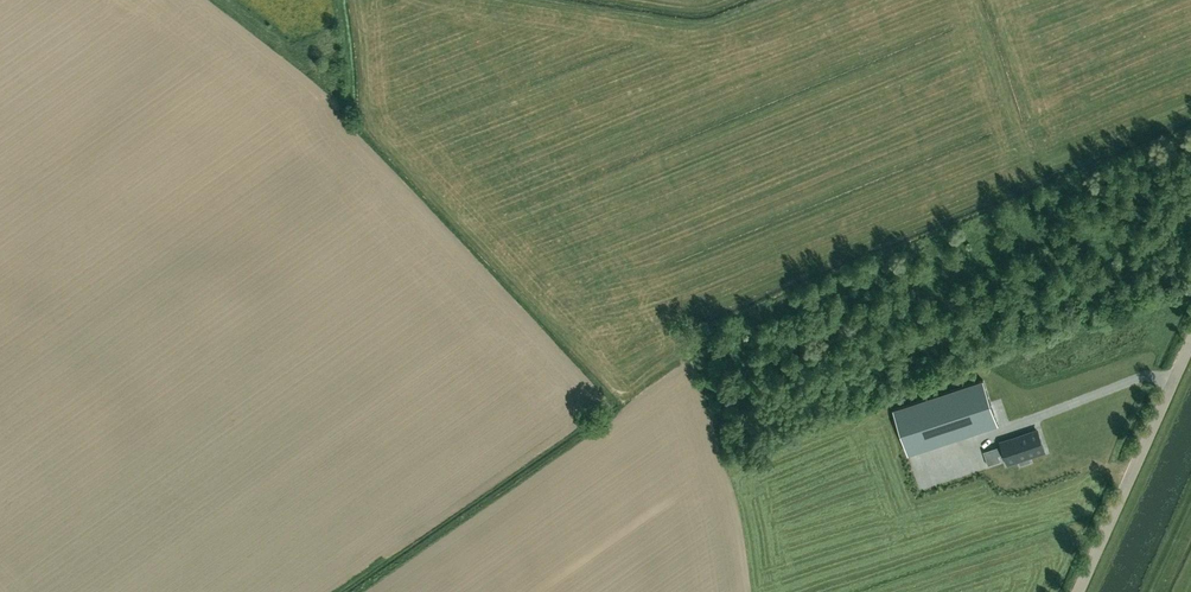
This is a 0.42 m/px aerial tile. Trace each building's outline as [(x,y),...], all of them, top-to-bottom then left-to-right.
[(832,456),(924,427),(910,381),(819,410),(832,456)] [(959,464),(975,458),(969,438),(931,450),(938,471),(950,467),(949,464),(958,461),(959,464)]
